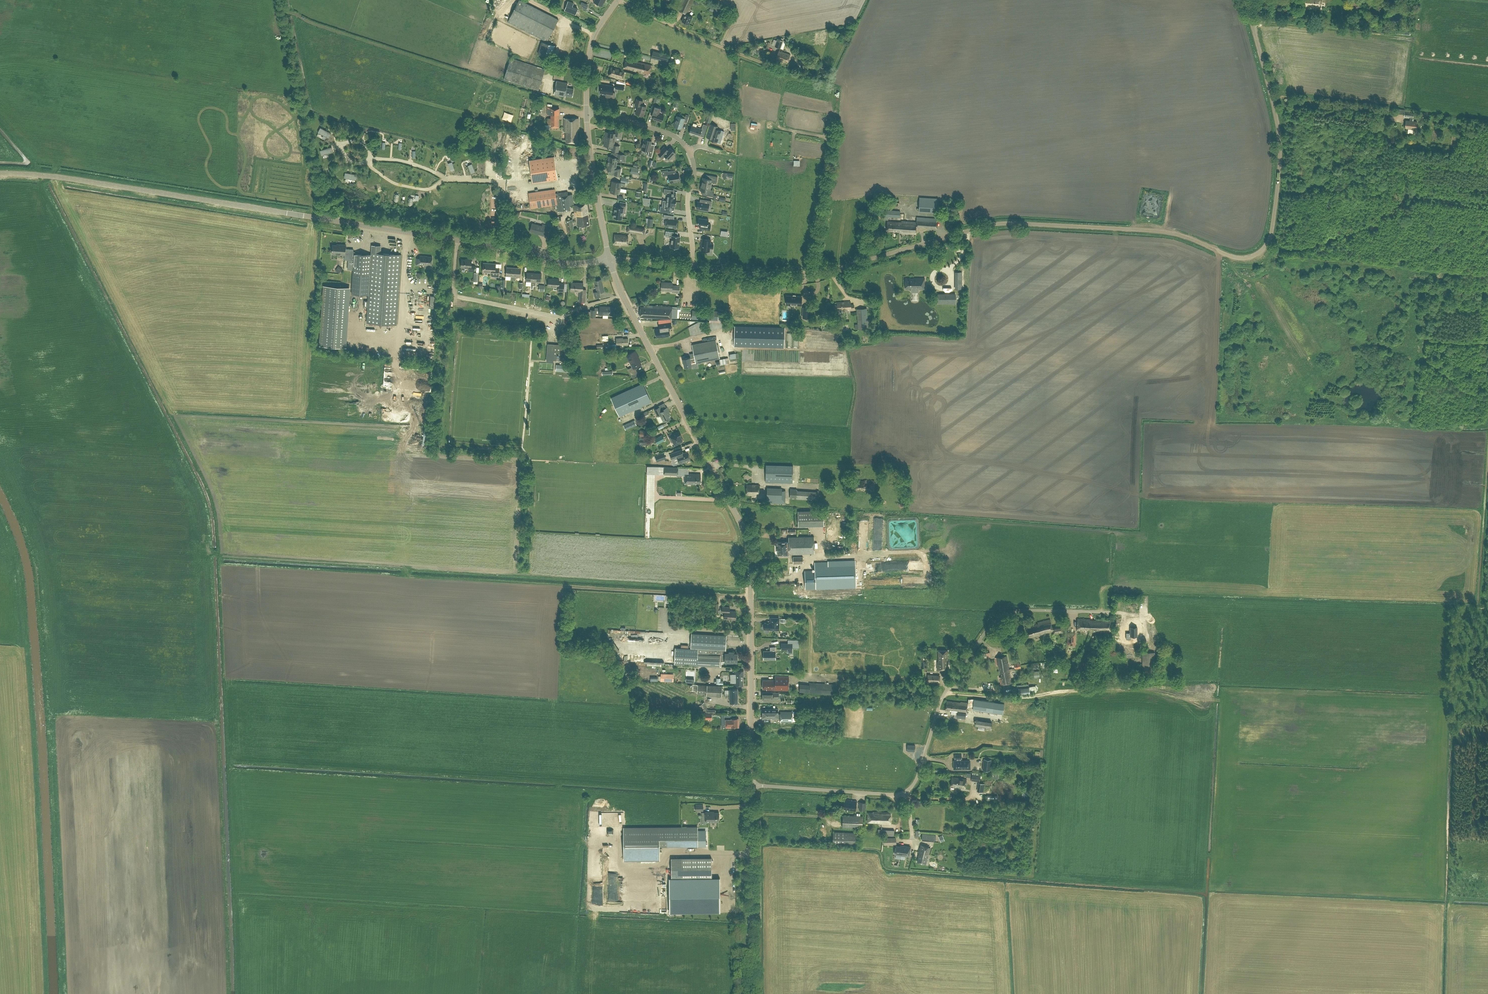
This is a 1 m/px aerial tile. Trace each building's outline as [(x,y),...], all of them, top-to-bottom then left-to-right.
[(520,0),(519,0),(509,20),(508,22),(547,42),(558,19),(520,0)] [(676,9),(685,13),(682,21),(689,24),(693,16),(687,14),(693,0),(681,0),(676,9)] [(1304,7),(1310,7),(1310,6),(1314,6),(1314,8),(1321,8),(1322,0),(1305,0),(1304,7)] [(573,3),(568,1),(564,10),(575,15),(578,8),(572,6),(573,3)] [(776,40),(774,46),(783,49),(785,41),(777,38),(776,40)] [(538,54),(551,58),(554,45),(542,42),(538,54)] [(674,56),(653,50),(651,57),(667,61),(668,59),(672,60),(674,56)] [(790,55),(779,51),(776,60),(775,64),(777,64),(779,61),(782,62),(782,61),(787,63),(790,55)] [(545,69),(511,58),(504,79),(538,90),(545,69)] [(641,62),(626,58),(624,68),(630,69),(630,68),(644,71),(643,72),(649,74),(651,64),(646,63),(641,62)] [(624,70),(610,66),(607,75),(619,78),(620,74),(622,75),(624,70)] [(568,83),(557,81),(554,95),(565,97),(565,95),(572,97),(574,89),(567,87),(568,83)] [(613,85),(600,84),(599,92),(611,93),(613,85)] [(643,100),(637,98),(635,104),(638,105),(636,113),(643,115),(646,106),(642,104),(642,103),(643,100)] [(661,108),(657,106),(653,105),(650,113),(654,114),(653,118),(661,121),(663,115),(659,113),(661,108)] [(559,108),(550,107),(550,114),(551,114),(551,118),(547,118),(547,125),(551,125),(550,128),(559,128),(559,108)] [(1414,113),(1405,112),(1404,116),(1410,117),(1410,121),(1406,120),(1405,128),(1416,129),(1417,122),(1413,121),(1413,117),(1413,118),(1414,113)] [(688,116),(685,115),(684,118),(677,115),(673,125),(681,128),(683,120),(686,121),(688,116)] [(579,118),(564,118),(564,131),(566,131),(566,142),(577,142),(577,130),(579,130),(579,118)] [(697,124),(693,123),(692,125),(691,125),(689,132),(699,136),(701,130),(704,131),(705,132),(707,125),(703,124),(702,128),(701,128),(696,126),(697,124)] [(715,125),(711,124),(708,131),(712,132),(710,140),(717,142),(720,143),(722,138),(719,137),(721,130),(714,128),(715,125)] [(327,131),(320,127),(318,132),(327,137),(329,138),(331,133),(327,131)] [(606,131),(605,138),(615,140),(616,135),(621,136),(622,130),(616,129),(615,133),(606,131)] [(615,140),(605,138),(603,145),(613,147),(612,151),(618,152),(619,146),(614,145),(615,140)] [(651,140),(644,138),(641,148),(649,150),(647,155),(651,156),(653,148),(649,147),(651,140)] [(516,151),(518,148),(513,145),(509,151),(512,153),(509,158),(515,163),(521,154),(516,151)] [(328,148),(320,150),(321,155),(330,153),(333,152),(333,151),(332,147),(328,148)] [(664,160),(667,157),(669,159),(675,152),(670,147),(667,150),(664,147),(659,154),(663,158),(664,160)] [(607,159),(607,163),(616,164),(617,160),(622,161),(623,154),(617,153),(617,158),(609,156),(608,160),(607,159)] [(558,179),(554,156),(529,159),(533,183),(558,179)] [(616,164),(607,163),(606,165),(607,166),(606,169),(615,170),(614,174),(620,175),(621,169),(616,168),(616,164)] [(674,172),(674,169),(666,171),(662,171),(662,175),(668,174),(669,182),(680,180),(678,172),(675,173),(674,172)] [(702,177),(701,183),(711,185),(711,181),(716,182),(717,176),(706,174),(705,177),(702,177)] [(711,185),(701,183),(700,189),(702,190),(701,194),(712,196),(713,192),(712,192),(713,189),(710,189),(711,185)] [(663,200),(676,202),(676,198),(675,197),(676,194),(674,194),(674,193),(672,193),(670,193),(670,189),(664,188),(664,194),(667,194),(666,200),(663,200)] [(528,193),(531,208),(557,204),(558,211),(563,211),(570,210),(568,191),(556,193),(555,189),(528,193)] [(937,198),(919,197),(918,208),(916,208),(916,210),(918,210),(918,212),(936,212),(937,198)] [(662,206),(661,211),(667,212),(668,208),(670,209),(672,209),(674,209),(674,206),(675,206),(676,202),(663,200),(666,201),(666,207),(662,206)] [(698,201),(696,208),(700,209),(699,210),(705,211),(705,210),(708,210),(709,206),(711,206),(712,201),(706,200),(705,203),(698,201)] [(614,218),(615,218),(614,219),(618,219),(618,218),(621,219),(624,206),(625,206),(626,203),(620,202),(620,205),(620,207),(615,207),(614,218)] [(590,212),(589,203),(573,205),(575,213),(576,216),(577,216),(579,226),(590,224),(588,214),(589,214),(589,212),(590,212)] [(938,218),(917,217),(916,221),(901,221),(901,222),(887,221),(887,230),(901,231),(901,233),(915,234),(916,226),(937,228),(938,218)] [(667,218),(666,226),(676,228),(677,220),(667,218)] [(574,232),(572,219),(566,220),(568,233),(574,232)] [(698,219),(698,225),(704,226),(703,229),(710,230),(711,225),(708,225),(708,220),(698,219)] [(532,223),(530,231),(545,235),(546,231),(549,232),(550,226),(542,224),(542,226),(532,223)] [(628,225),(627,231),(644,234),(645,228),(628,225)] [(666,230),(665,236),(672,237),(670,247),(678,248),(680,236),(672,235),(673,231),(666,230)] [(625,235),(614,234),(614,243),(613,244),(619,244),(627,244),(628,236),(625,236),(625,235)] [(702,238),(701,250),(709,251),(710,248),(713,248),(713,244),(710,243),(711,239),(702,238)] [(332,254),(345,255),(346,249),(346,245),(341,244),(341,245),(333,245),(332,254)] [(345,255),(344,259),(354,260),(352,293),(369,294),(368,301),(364,300),(363,306),(368,307),(367,322),(397,324),(402,254),(381,253),(381,246),(372,245),(371,254),(353,253),(353,249),(346,249),(345,255)] [(416,265),(420,265),(420,264),(425,264),(425,268),(432,268),(432,265),(432,257),(425,256),(420,256),(420,258),(417,258),(416,265)] [(472,259),(468,259),(468,260),(462,259),(461,267),(469,268),(468,271),(475,271),(475,266),(472,266),(472,259)] [(496,263),(484,262),(483,272),(492,272),(492,276),(499,277),(499,267),(496,267),(496,263)] [(514,267),(513,280),(516,280),(516,276),(521,277),(521,268),(514,267)] [(534,273),(533,285),(536,285),(536,282),(541,282),(542,273),(534,273)] [(559,279),(554,278),(554,279),(549,278),(548,286),(558,287),(558,292),(564,292),(564,283),(559,283),(559,279)] [(906,289),(924,289),(924,278),(906,278),(906,289)] [(604,291),(601,279),(594,280),(597,291),(594,292),(595,297),(600,296),(599,292),(604,291)] [(579,283),(571,282),(571,290),(575,291),(575,290),(580,291),(580,296),(579,301),(585,302),(586,289),(583,289),(583,283),(579,283)] [(673,283),(661,283),(661,293),(661,290),(672,290),(672,292),(679,292),(680,286),(673,285),(673,283)] [(351,287),(323,285),(319,345),(347,347),(351,287)] [(955,294),(938,294),(938,303),(955,303),(955,294)] [(787,295),(786,304),(801,305),(802,296),(787,295)] [(851,305),(850,301),(844,301),(844,302),(837,303),(837,305),(835,305),(834,306),(834,308),(835,309),(837,308),(838,312),(838,309),(842,309),(843,310),(854,310),(854,304),(851,305)] [(672,316),(672,306),(653,305),(653,307),(640,306),(640,317),(645,317),(645,319),(652,319),(652,317),(672,318),(672,316)] [(614,307),(600,306),(600,308),(595,308),(595,310),(591,310),(591,316),(595,316),(595,314),(600,314),(614,315),(614,307)] [(868,328),(866,308),(856,309),(858,329),(868,328)] [(701,310),(701,319),(718,320),(718,319),(718,318),(721,318),(721,312),(718,312),(718,311),(701,310)] [(663,323),(664,328),(656,329),(657,337),(670,335),(669,328),(671,328),(671,322),(663,323)] [(785,327),(735,325),(734,346),(784,347),(785,327)] [(720,358),(716,339),(692,344),(695,358),(690,358),(690,357),(683,358),(684,367),(692,366),(691,363),(696,362),(696,363),(720,358)] [(564,345),(548,344),(547,361),(553,361),(553,359),(563,360),(564,345)] [(638,355),(635,351),(626,355),(632,366),(628,369),(631,375),(637,372),(635,367),(641,364),(637,356),(638,355)] [(634,387),(611,398),(619,416),(645,404),(645,402),(646,402),(645,400),(649,398),(644,387),(635,390),(634,387)] [(670,414),(669,411),(667,407),(663,409),(663,410),(662,411),(660,407),(654,409),(658,416),(660,415),(664,422),(671,418),(669,415),(670,414)] [(636,425),(634,420),(623,425),(625,430),(636,425)] [(681,434),(679,431),(673,434),(672,433),(668,435),(672,442),(673,441),(675,445),(683,440),(680,434),(681,434)] [(688,451),(683,453),(682,449),(670,453),(672,459),(677,457),(680,464),(686,461),(685,460),(690,459),(688,451)] [(666,458),(664,452),(655,455),(657,461),(666,458)] [(793,465),(766,465),(765,482),(793,483),(793,465)] [(678,467),(664,467),(663,474),(678,475),(678,467)] [(701,474),(685,473),(685,483),(696,484),(696,483),(700,483),(701,474)] [(759,485),(747,485),(747,495),(759,495),(759,485)] [(797,489),(790,488),(790,498),(818,500),(819,490),(817,490),(817,492),(797,490),(797,489)] [(786,490),(767,489),(766,503),(785,503),(785,499),(786,490)] [(823,525),(823,510),(797,511),(797,526),(823,525)] [(874,549),(882,549),(883,523),(878,523),(878,526),(874,526),(874,537),(875,537),(874,549)] [(814,553),(814,536),(788,537),(788,541),(777,541),(777,555),(789,554),(814,553)] [(856,587),(855,561),(815,562),(815,570),(805,570),(805,588),(815,588),(856,587)] [(719,603),(713,603),(713,612),(722,612),(722,613),(724,613),(724,619),(735,619),(735,611),(729,611),(729,607),(719,607),(719,603)] [(779,618),(772,617),(772,621),(772,623),(764,622),(764,624),(763,624),(762,628),(764,628),(764,629),(764,631),(765,632),(768,632),(769,631),(769,629),(779,630),(779,624),(779,618)] [(1089,629),(1089,619),(1077,618),(1077,630),(1083,631),(1083,628),(1089,629)] [(1052,626),(1049,619),(1037,623),(1038,624),(1026,627),(1029,637),(1041,634),(1052,631),(1053,632),(1062,630),(1061,624),(1052,626)] [(1089,619),(1089,629),(1096,629),(1096,631),(1110,632),(1110,620),(1096,619),(1096,620),(1090,620),(1090,619),(1089,619)] [(1126,632),(1126,639),(1130,639),(1130,636),(1137,636),(1137,627),(1130,627),(1130,632),(1126,632)] [(1076,632),(1067,632),(1067,644),(1075,645),(1076,632)] [(720,656),(725,657),(726,653),(726,635),(691,633),(691,648),(675,647),(674,664),(720,666),(720,665),(720,661),(720,656)] [(775,659),(775,647),(770,647),(770,651),(764,651),(764,659),(775,659)] [(948,669),(948,650),(938,651),(938,661),(937,661),(937,669),(948,669)] [(730,653),(726,653),(725,657),(725,658),(725,661),(737,662),(737,659),(738,659),(738,655),(737,655),(737,654),(734,654),(734,652),(730,652),(730,653)] [(1154,652),(1142,652),(1142,672),(1154,672),(1154,652)] [(999,664),(1000,671),(1008,670),(1008,669),(1009,669),(1006,656),(995,658),(996,665),(999,664)] [(1011,682),(1009,669),(1008,669),(1008,670),(1000,671),(1001,677),(999,677),(1001,684),(1011,682)] [(744,677),(744,670),(734,670),(734,674),(735,674),(735,685),(743,685),(743,677),(744,677)] [(675,681),(675,673),(661,673),(661,681),(675,681)] [(789,690),(789,676),(775,676),(775,680),(763,680),(763,689),(767,689),(767,690),(789,690)] [(799,692),(836,694),(836,684),(811,683),(811,686),(800,685),(799,692)] [(738,702),(737,688),(730,688),(730,690),(725,690),(725,698),(730,698),(730,702),(738,702)] [(922,688),(912,688),(912,693),(912,696),(917,696),(917,694),(922,694),(922,688)] [(772,692),(763,692),(763,700),(772,700),(772,698),(778,698),(778,692),(772,692)] [(973,699),(972,709),(1002,713),(1004,703),(973,699)] [(953,701),(947,700),(945,710),(950,710),(950,709),(958,710),(956,718),(965,719),(966,710),(967,702),(960,701),(960,702),(953,701)] [(778,708),(763,708),(762,718),(778,718),(778,708)] [(793,711),(780,711),(780,722),(793,722),(793,720),(797,720),(797,712),(793,712),(793,711)] [(976,726),(998,729),(999,719),(977,717),(976,726)] [(739,727),(739,721),(738,721),(738,718),(731,718),(725,718),(726,727),(739,727)] [(957,760),(954,760),(954,768),(968,768),(968,760),(960,760),(959,758),(962,758),(962,754),(955,754),(955,758),(957,758),(957,760)] [(991,759),(983,759),(982,769),(990,770),(991,759)] [(967,778),(952,776),(950,785),(956,786),(956,787),(965,788),(967,778)] [(852,800),(844,799),(843,808),(850,809),(850,810),(856,811),(857,801),(852,800)] [(891,812),(873,811),(873,812),(868,812),(868,821),(879,822),(879,823),(891,823),(891,812)] [(714,812),(705,812),(705,822),(715,822),(715,821),(719,821),(719,812),(714,812)] [(863,816),(843,815),(842,827),(862,828),(863,816)] [(697,827),(624,828),(624,860),(659,859),(659,846),(698,845),(697,827)] [(857,832),(833,832),(833,844),(857,844),(857,832)] [(930,847),(920,844),(918,852),(919,852),(917,861),(926,864),(928,855),(930,847)] [(903,846),(896,845),(895,854),(909,856),(910,847),(903,845),(903,846)] [(712,877),(712,857),(681,858),(682,878),(712,877)] [(719,878),(668,878),(668,912),(719,912),(719,878)]
